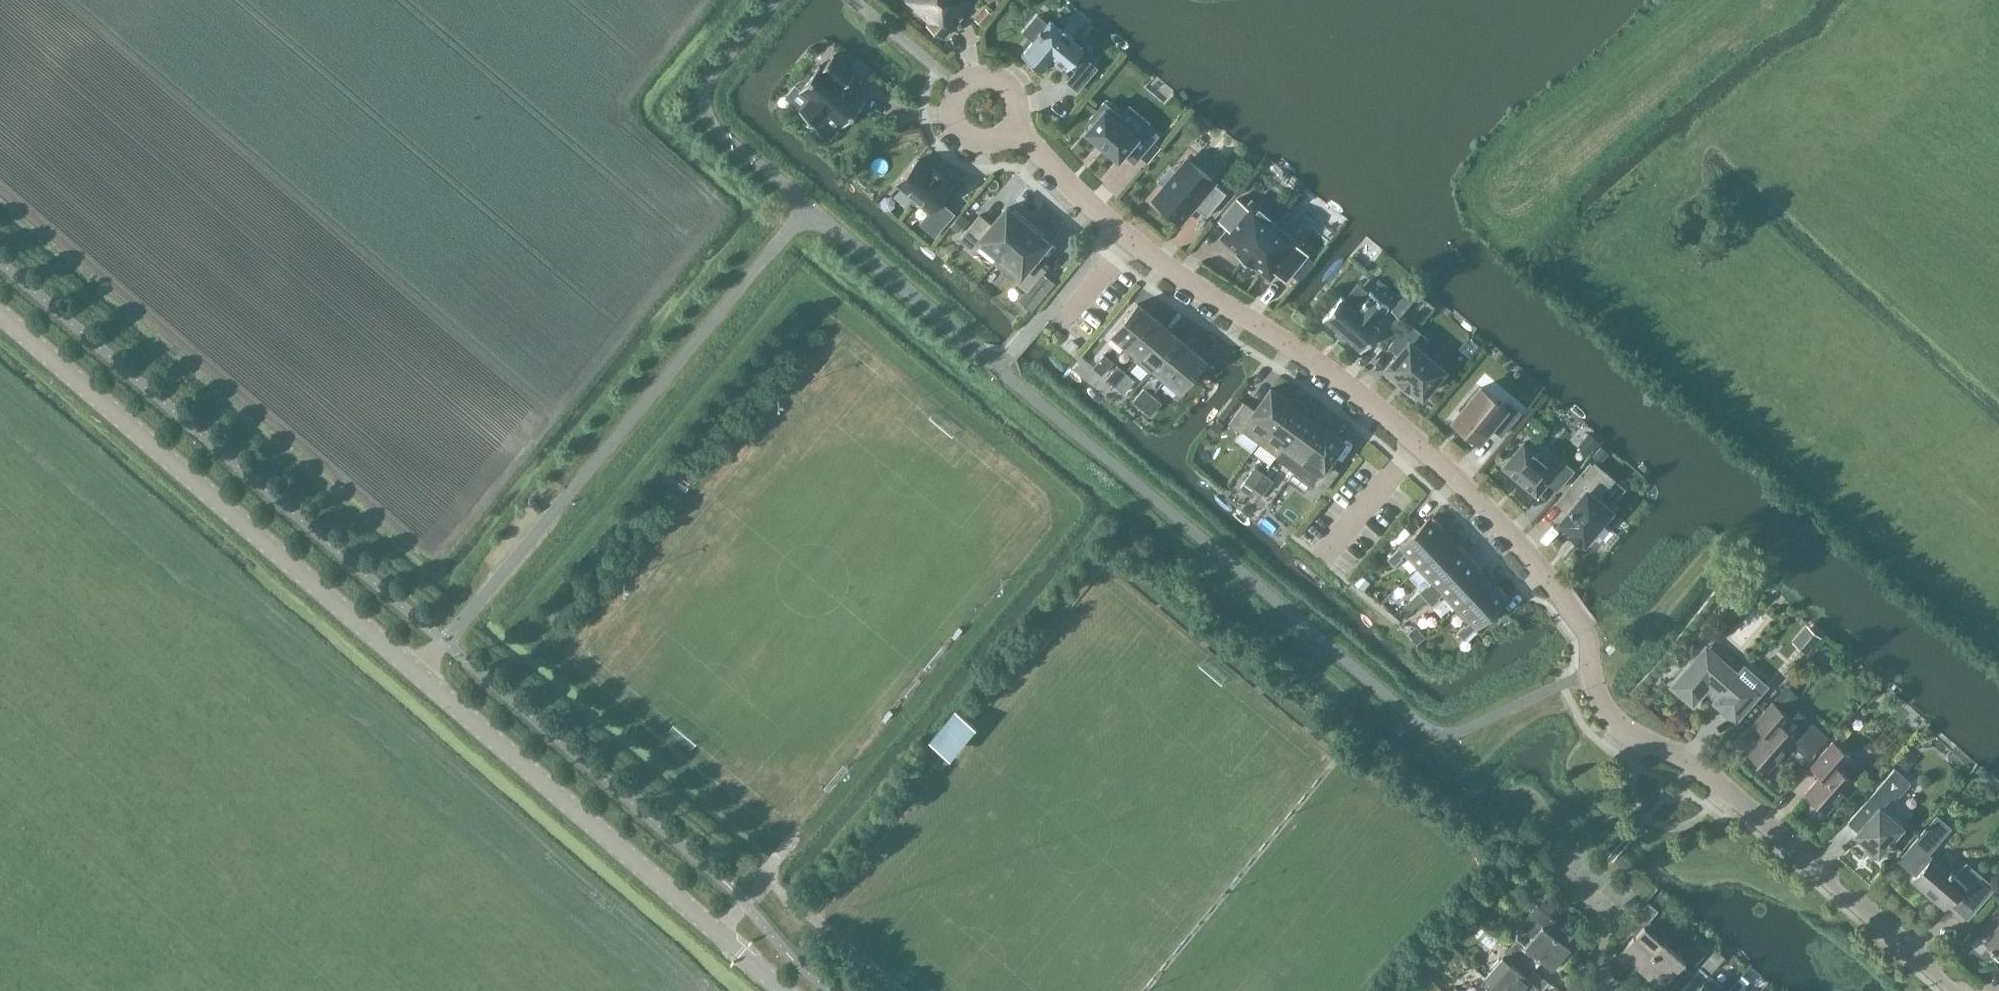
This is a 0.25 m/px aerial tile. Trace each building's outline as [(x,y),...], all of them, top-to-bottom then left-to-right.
[(916,6),(914,9),(929,22),(926,24),(942,37),(973,0),(909,0),(916,6)] [(1039,34),(1021,53),(1042,71),(1043,70),(1042,70),(1053,57),(1055,59),(1054,60),(1062,67),(1063,65),(1066,67),(1065,68),(1066,69),(1070,65),(1076,70),(1067,81),(1077,90),(1096,67),(1080,53),(1083,47),(1073,39),(1074,37),(1063,28),(1061,30),(1050,20),(1042,30),(1040,29),(1037,33),(1039,34)] [(819,65),(799,90),(794,85),(783,98),(799,111),(799,110),(817,125),(827,113),(842,126),(862,101),(844,86),(855,73),(833,55),(822,68),(819,65)] [(1119,86),(1127,73),(1117,67),(1109,79),(1119,86)] [(1090,119),(1093,121),(1085,131),(1119,160),(1124,153),(1135,162),(1158,135),(1146,125),(1137,136),(1118,120),(1120,116),(1104,102),(1090,119)] [(1213,182),(1214,180),(1188,158),(1153,200),(1179,222),(1193,205),(1206,216),(1226,193),(1213,182)] [(929,169),(917,159),(896,183),(929,211),(920,222),(935,235),(954,213),(940,201),(951,188),(940,179),(943,175),(931,166),(929,169)] [(1235,253),(1243,259),(1276,220),(1251,200),(1246,206),(1236,198),(1218,220),(1228,227),(1220,237),(1237,251),(1235,253)] [(981,240),(1000,256),(1030,221),(1029,220),(1029,221),(1015,210),(1013,212),(1007,207),(992,225),(980,214),(959,239),(972,250),(981,240)] [(1276,220),(1243,259),(1251,266),(1252,264),(1269,278),(1275,271),(1285,279),(1291,273),(1299,280),(1315,260),(1297,245),(1300,241),(1276,220)] [(1031,221),(1030,221),(995,263),(1015,280),(1027,291),(1045,269),(1033,259),(1047,242),(1041,237),(1044,234),(1030,222),(1031,221)] [(1388,306),(1369,290),(1354,307),(1343,298),(1340,295),(1321,317),(1360,350),(1379,328),(1374,323),(1388,306)] [(1406,291),(1391,309),(1404,320),(1419,302),(1406,291)] [(1137,303),(1112,333),(1126,344),(1151,315),(1137,303)] [(1151,315),(1126,344),(1139,355),(1135,360),(1135,361),(1164,326),(1151,315)] [(1428,339),(1408,322),(1388,346),(1398,354),(1388,367),(1400,377),(1410,385),(1422,395),(1443,370),(1419,349),(1428,339)] [(1164,326),(1135,361),(1149,372),(1178,337),(1164,326)] [(1178,337),(1149,372),(1150,373),(1153,368),(1167,379),(1192,349),(1178,337)] [(1192,349),(1167,379),(1180,390),(1205,360),(1192,349)] [(1093,367),(1101,374),(1112,361),(1103,354),(1093,367)] [(1117,366),(1106,378),(1115,385),(1125,372),(1117,366)] [(1134,380),(1125,372),(1115,385),(1123,392),(1134,380)] [(1481,387),(1453,420),(1477,441),(1490,426),(1501,435),(1520,412),(1508,402),(1504,406),(1481,387)] [(1142,408),(1153,395),(1144,388),(1133,401),(1142,408)] [(1242,429),(1259,441),(1288,401),(1271,388),(1255,410),(1244,402),(1229,422),(1241,431),(1242,429)] [(1161,402),(1153,395),(1142,408),(1150,415),(1161,402)] [(1289,402),(1288,401),(1259,441),(1277,455),(1305,417),(1288,404),(1289,402)] [(1305,417),(1277,455),(1278,456),(1284,447),(1301,460),(1325,428),(1324,427),(1322,429),(1305,417)] [(1325,428),(1301,460),(1318,473),(1311,482),(1322,491),(1337,470),(1327,462),(1343,441),(1325,428)] [(1524,442),(1502,467),(1536,495),(1548,481),(1557,489),(1573,470),(1563,461),(1556,469),(1524,442)] [(1583,476),(1580,474),(1557,502),(1568,512),(1560,521),(1572,531),(1570,534),(1580,542),(1582,539),(1584,540),(1592,531),(1596,534),(1605,523),(1601,520),(1609,510),(1597,499),(1614,479),(1594,462),(1583,476)] [(1254,487),(1263,473),(1255,467),(1245,480),(1254,487)] [(1263,473),(1254,487),(1263,493),(1273,480),(1263,473)] [(1418,567),(1448,538),(1441,530),(1443,528),(1443,529),(1444,528),(1433,516),(1432,516),(1432,517),(1430,519),(1429,518),(1399,546),(1387,557),(1394,565),(1402,557),(1401,556),(1405,552),(1418,567)] [(1425,598),(1470,556),(1458,543),(1457,544),(1458,545),(1456,546),(1448,538),(1418,567),(1432,581),(1428,585),(1426,583),(1418,591),(1425,598)] [(1456,607),(1486,579),(1478,570),(1480,568),(1481,569),(1482,568),(1470,556),(1425,598),(1432,605),(1440,597),(1439,596),(1443,593),(1456,607)] [(1494,587),(1486,579),(1456,607),(1469,621),(1465,625),(1464,624),(1456,631),(1463,638),(1475,627),(1475,628),(1506,599),(1504,598),(1506,596),(1507,597),(1508,596),(1496,583),(1495,584),(1496,585),(1494,587)] [(1759,693),(1706,647),(1672,686),(1692,704),(1706,688),(1718,698),(1714,701),(1736,720),(1759,693)] [(1772,703),(1753,724),(1763,732),(1746,751),(1767,770),(1791,743),(1808,758),(1825,737),(1795,711),(1789,718),(1772,703)] [(929,741),(943,753),(969,721),(955,709),(929,741)] [(1849,758),(1832,742),(1810,767),(1820,775),(1802,795),(1813,805),(1816,803),(1826,812),(1852,782),(1839,770),(1849,758)] [(1853,827),(1850,831),(1865,845),(1863,848),(1866,850),(1874,857),(1882,855),(1886,853),(1889,849),(1891,841),(1889,840),(1903,825),(1881,806),(1888,798),(1890,800),(1896,793),(1908,780),(1893,766),(1846,820),(1853,827)] [(1956,877),(1933,858),(1932,860),(1926,855),(1951,828),(1940,818),(1903,860),(1919,875),(1914,880),(1944,905),(1949,899),(1967,914),(1991,887),(1966,865),(1956,877)] [(1640,970),(1664,942),(1644,925),(1657,910),(1648,902),(1626,927),(1635,934),(1619,952),(1640,970)] [(1517,937),(1509,947),(1534,968),(1541,960),(1552,969),(1570,948),(1564,943),(1573,934),(1538,904),(1524,921),(1536,931),(1525,944),(1517,937)] [(1985,942),(1998,954),(1998,926),(1985,942)] [(1684,976),(1705,952),(1696,944),(1683,958),(1664,942),(1640,970),(1660,987),(1676,969),(1684,976)] [(1534,968),(1509,947),(1501,956),(1484,976),(1492,982),(1502,990),(1533,990),(1537,987),(1538,985),(1527,976),(1534,968)] [(1888,959),(1902,969),(1910,958),(1896,948),(1888,959)] [(1710,974),(1724,956),(1717,949),(1701,968),(1710,974)] [(1710,974),(1704,982),(1703,981),(1694,990),(1728,990),(1729,990),(1710,974)] [(1492,982),(1484,990),(1502,990),(1492,982)]
